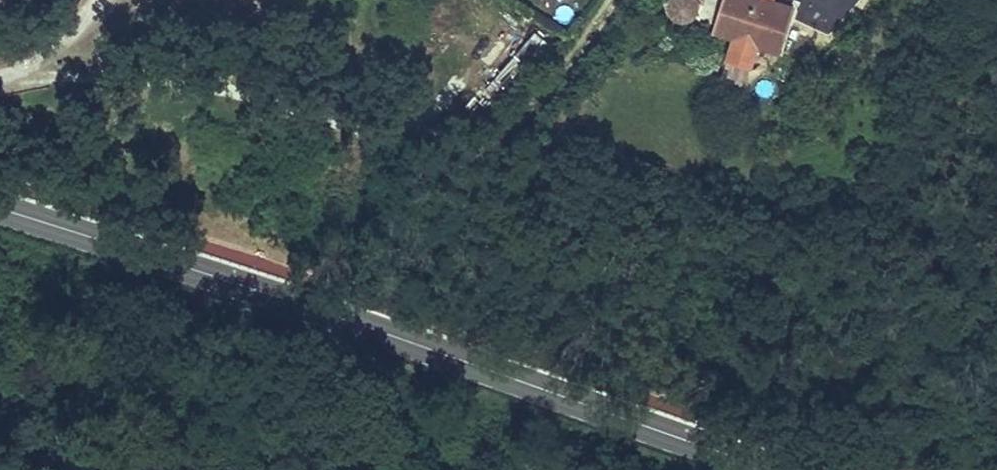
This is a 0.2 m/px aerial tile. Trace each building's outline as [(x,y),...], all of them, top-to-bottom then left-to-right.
[(672,4),(675,8),(680,9),(688,9),(694,6),(697,0),(672,0),(672,4)] [(715,34),(735,39),(738,29),(759,35),(757,46),(778,52),(790,8),(760,0),(724,0),(715,34)]
